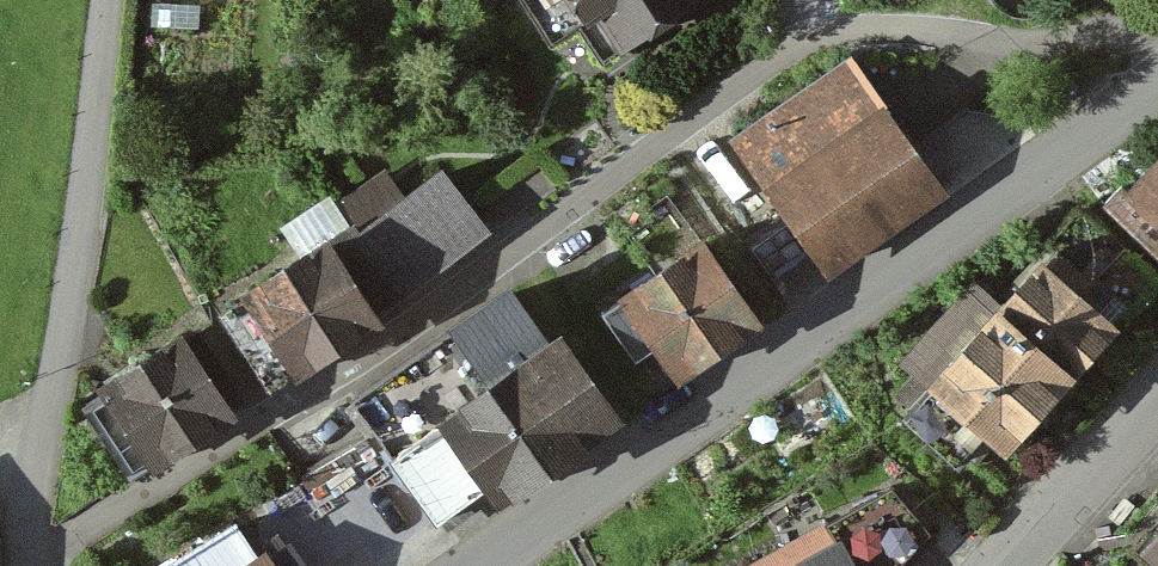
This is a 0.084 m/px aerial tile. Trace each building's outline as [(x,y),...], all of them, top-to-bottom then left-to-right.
[(610,44),(679,0),(517,0),(542,38),(588,8),(610,44)] [(763,190),(817,266),(931,188),(876,112),(843,62),(729,141),(763,190)] [(356,195),(405,166),(391,144),(343,173),(356,195)] [(1097,199),(1157,258),(1157,155),(1123,193),(1112,184),(1097,199)] [(474,226),(465,214),(433,172),(394,202),(350,236),(389,292),(474,226)] [(1048,250),(991,309),(988,312),(1059,376),(1103,328),(1086,312),(1099,298),(1094,294),(1128,258),(1074,208),(1040,244),(1048,250)] [(344,227),(215,310),(263,384),(287,368),(366,318),(362,312),(389,292),(350,236),(344,227)] [(596,308),(627,353),(645,341),(668,374),(746,320),(692,242),(596,308)] [(988,312),(991,309),(966,287),(900,359),(925,382),(899,410),(952,459),(979,431),(996,447),(1059,376),(988,312)] [(566,420),(592,401),(550,340),(538,349),(498,293),(345,398),(386,456),(428,516),(482,479),(494,496),(578,438),(566,420)] [(131,441),(144,461),(218,412),(217,410),(231,401),(198,350),(183,359),(169,338),(96,387),(103,398),(86,409),(114,452),(131,441)] [(921,535),(899,507),(882,486),(819,521),(829,538),(780,565),(770,548),(738,565),(890,565),(921,535)] [(157,565),(268,565),(260,553),(246,554),(225,524),(157,565)] [(1144,546),(1157,558),(1157,531),(1144,546)]
